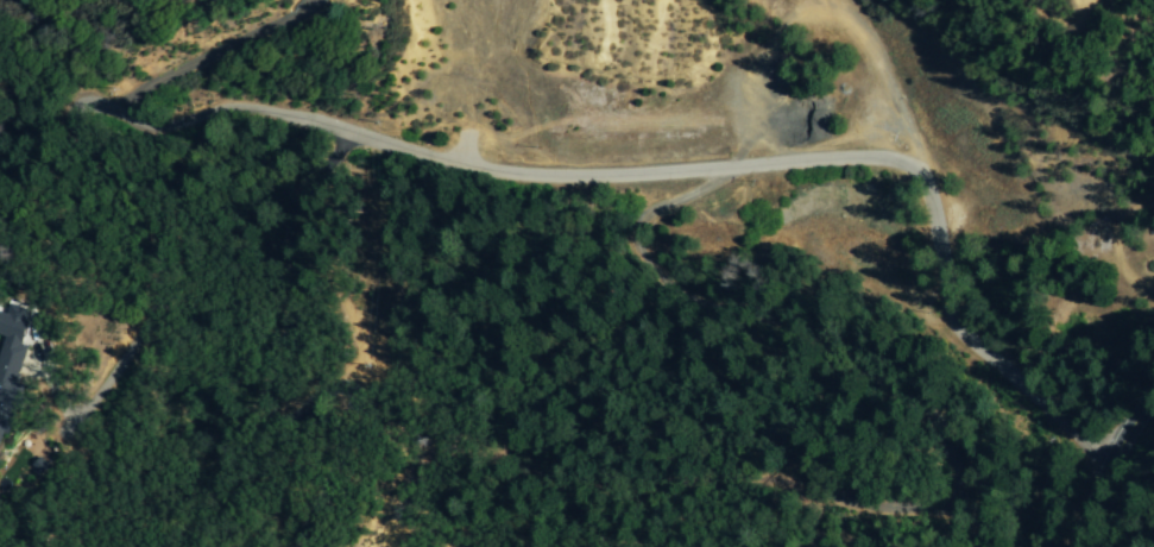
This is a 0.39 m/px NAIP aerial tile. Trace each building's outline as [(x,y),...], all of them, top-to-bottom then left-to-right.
[(0,362),(0,448),(32,347),(25,345),(36,313),(14,306),(11,315),(2,312),(0,319),(0,335),(8,337),(0,362)]
